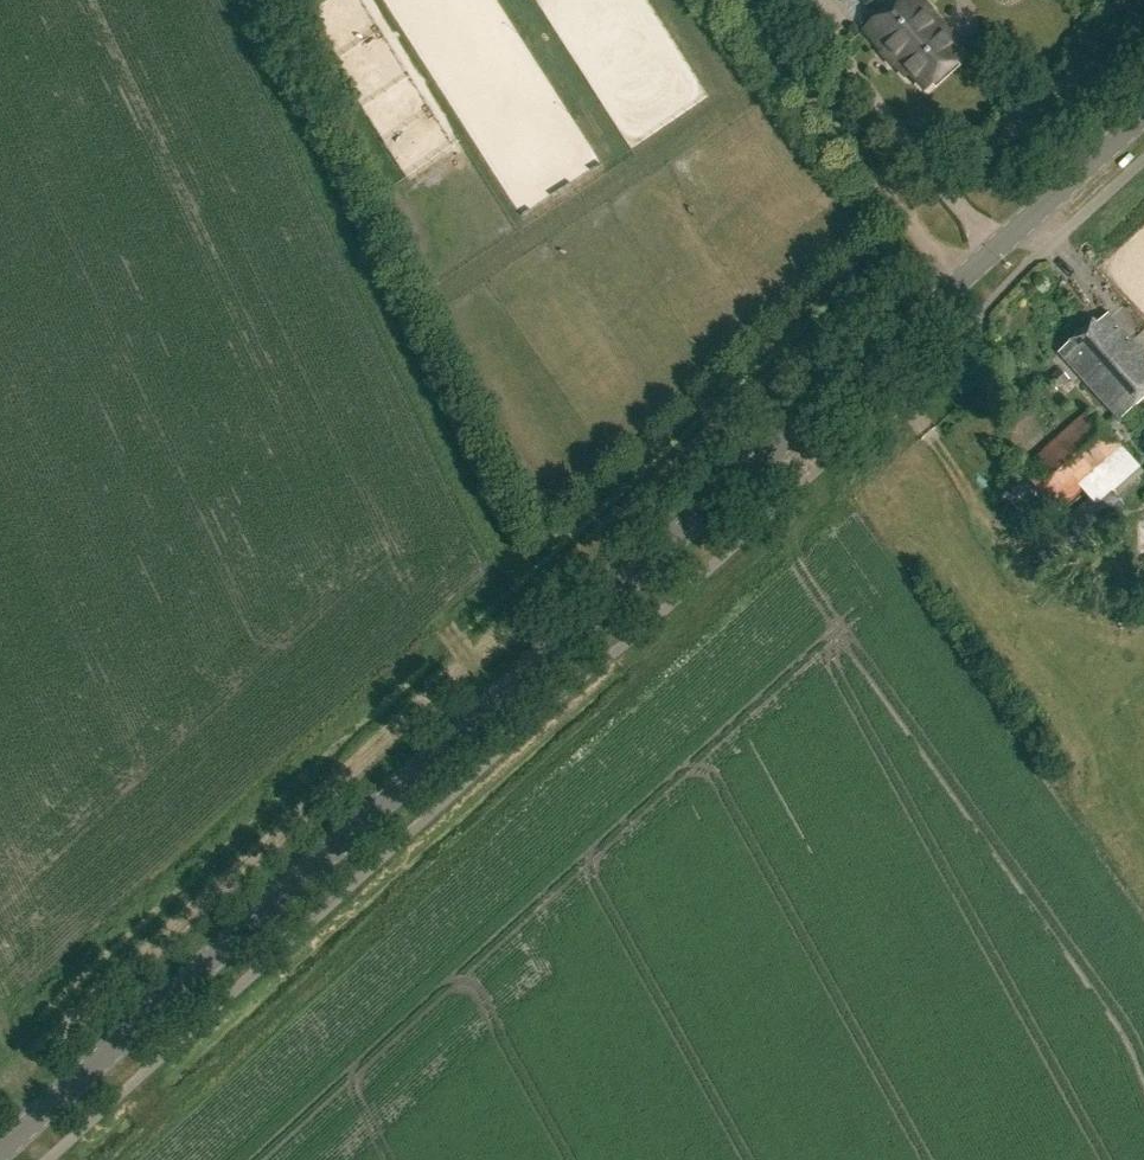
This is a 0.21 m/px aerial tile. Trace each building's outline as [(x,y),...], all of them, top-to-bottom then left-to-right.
[(865,30),(907,77),(912,73),(927,90),(958,62),(952,56),(961,48),(917,0),(899,0),(865,30)] [(1106,315),(1096,324),(1094,322),(1058,353),(1119,421),(1143,398),(1143,357),(1106,315)] [(1056,393),(1069,380),(1059,369),(1046,380),(1056,393)] [(1093,501),(1134,464),(1087,412),(1020,472),(1055,511),(1081,488),(1090,498),(1093,501)] [(1090,498),(1044,539),(1067,565),(1113,524),(1093,501),(1090,498)]
